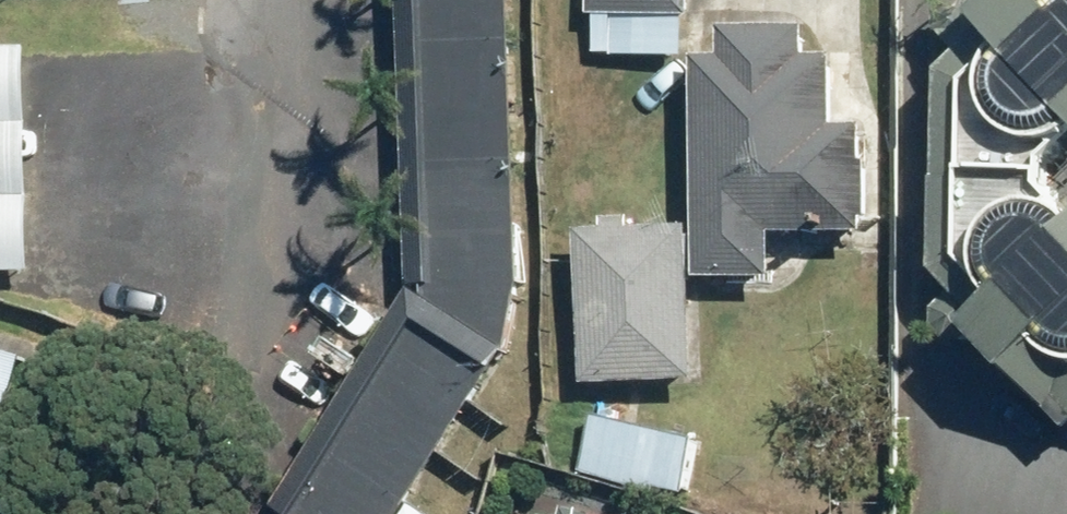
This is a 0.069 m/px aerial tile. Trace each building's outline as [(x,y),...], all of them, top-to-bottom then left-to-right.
[(413,290),(276,503),(293,513),(403,513),(510,348),(525,276),(514,0),(403,0),(413,290)] [(577,14),(694,15),(694,0),(577,0),(577,14)] [(983,14),(973,3),(955,1),(938,16),(938,33),(961,55),(944,73),(938,275),(957,294),(940,308),(939,328),(952,343),(972,343),(980,336),(1066,428),(1066,211),(1048,188),(1049,162),(1066,146),(1066,0),(999,0),(983,14)] [(724,58),(699,58),(701,279),(776,278),(776,233),(864,233),(863,127),(837,127),(837,58),(809,58),(809,27),(724,28),(724,58)] [(0,48),(0,271),(34,271),(32,48),(0,48)] [(692,225),(577,231),(585,385),(700,380),(692,225)] [(0,347),(0,448),(27,355),(0,347)] [(701,442),(602,417),(589,468),(688,493),(701,442)] [(552,501),(548,513),(598,513),(552,501)]
